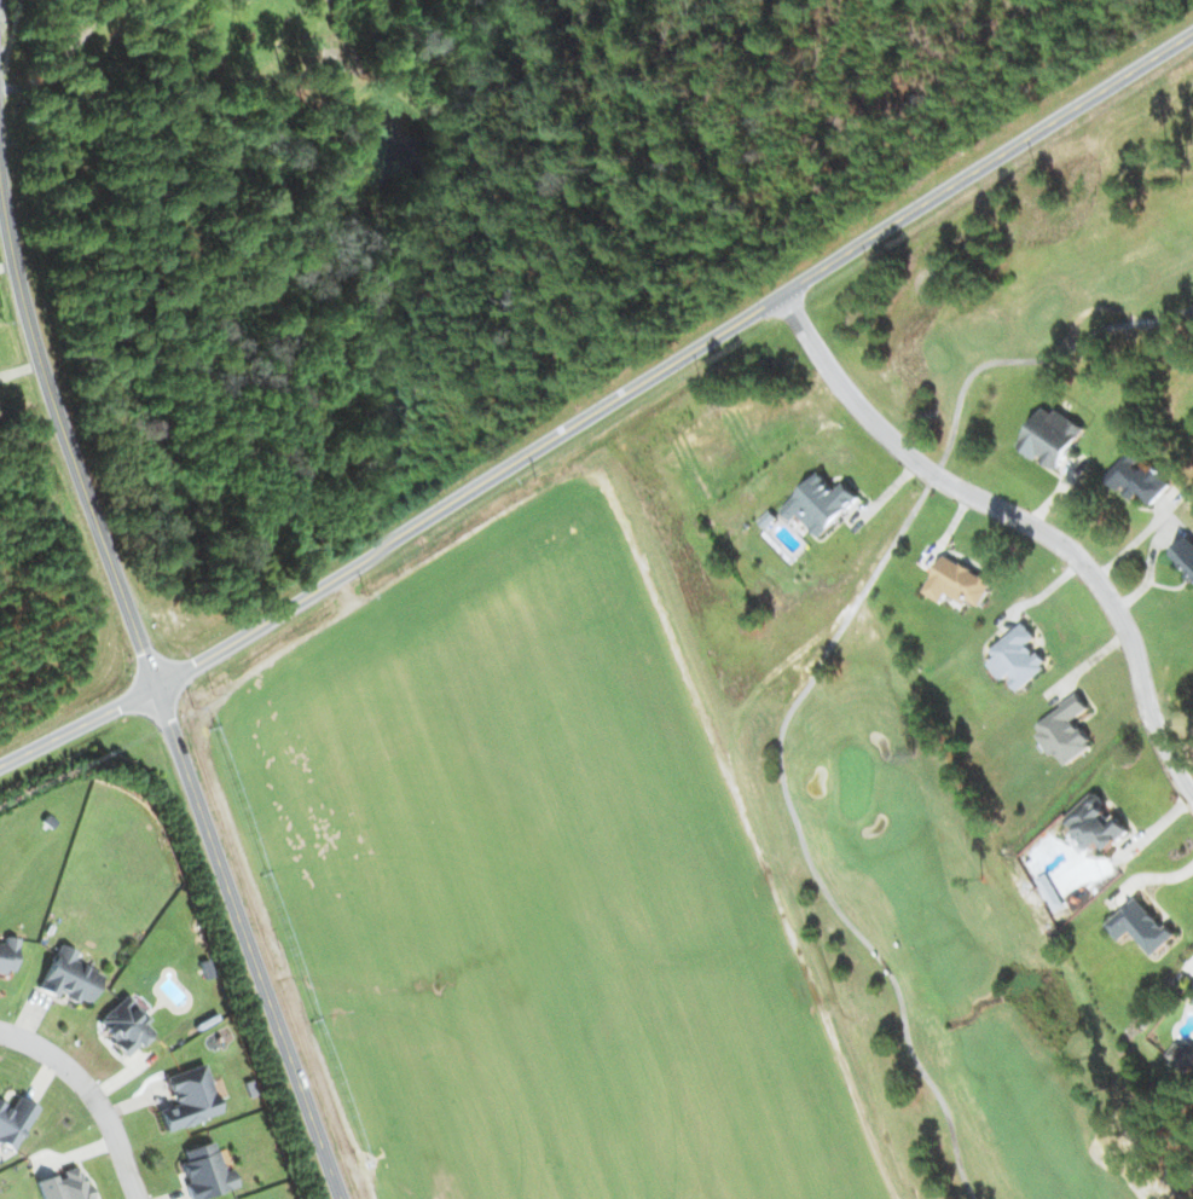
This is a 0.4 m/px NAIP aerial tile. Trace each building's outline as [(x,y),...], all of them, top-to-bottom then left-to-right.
[(1059,472),(1085,428),(1045,404),(1018,447),(1059,472)] [(1151,505),(1174,483),(1159,467),(1151,475),(1141,464),(1147,459),(1137,448),(1108,475),(1133,501),(1141,493),(1151,505)] [(861,498),(846,482),(837,490),(820,472),(780,510),(791,522),(798,515),(819,537),(861,498)] [(1190,535),(1171,555),(1192,576),(1192,537),(1190,535)] [(925,594),(942,602),(945,594),(967,604),(969,600),(981,606),(993,580),(942,556),(925,594)] [(1018,690),(1050,664),(1039,651),(1036,654),(1028,643),(1036,637),(1024,623),(990,650),(996,657),(988,664),(1002,681),(1008,677),(1018,690)] [(1094,746),(1075,718),(1089,709),(1080,695),(1033,726),(1053,755),(1056,753),(1065,766),(1094,746)] [(1067,819),(1077,830),(1074,834),(1091,852),(1102,842),(1110,850),(1131,830),(1117,814),(1116,815),(1095,793),(1067,819)] [(1152,955),(1174,938),(1141,896),(1106,924),(1119,941),(1133,931),(1152,955)] [(13,974),(18,938),(5,936),(4,943),(0,943),(0,972),(13,974)] [(73,962),(77,952),(59,944),(39,990),(56,998),(58,994),(77,1003),(79,999),(89,1004),(102,974),(73,962)] [(126,1056),(151,1032),(144,1025),(149,1020),(124,995),(94,1024),(126,1056)] [(1187,1074),(1192,1068),(1192,1046),(1182,1036),(1166,1055),(1187,1074)] [(165,1076),(174,1105),(157,1110),(164,1132),(219,1115),(203,1064),(165,1076)] [(36,1107),(17,1097),(11,1109),(0,1103),(0,1143),(14,1151),(36,1107)] [(184,1161),(178,1163),(189,1198),(199,1198),(237,1188),(231,1169),(222,1172),(212,1141),(181,1151),(184,1161)] [(41,1198),(91,1198),(80,1165),(62,1171),(62,1174),(35,1182),(41,1198)]
